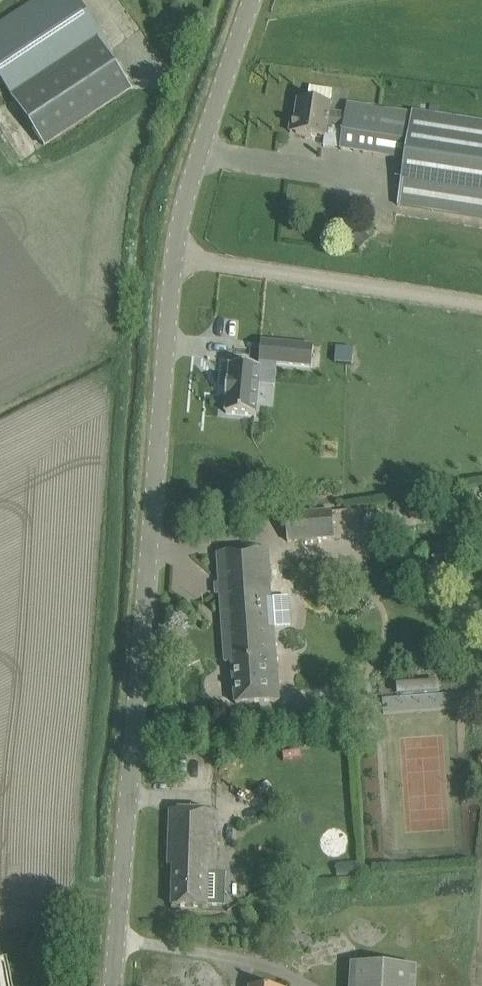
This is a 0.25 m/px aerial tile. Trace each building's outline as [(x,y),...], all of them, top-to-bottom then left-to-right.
[(77,0),(38,0),(0,25),(0,79),(9,93),(44,146),(131,89),(107,53),(110,50),(77,0)] [(327,129),(343,131),(346,115),(330,113),(332,95),(309,91),(308,102),(298,101),(295,119),(292,119),(292,120),(298,121),(296,134),(326,138),(327,129)] [(347,104),(346,115),(343,131),(340,150),(404,160),(397,206),(481,220),(481,125),(347,104)] [(261,342),(259,362),(278,364),(313,367),(314,347),(261,342)] [(228,397),(226,414),(256,417),(259,386),(261,368),(259,368),(231,365),(229,383),(227,383),(226,397),(228,397)] [(334,539),(332,512),(287,515),(289,543),(334,539)] [(232,663),(235,705),(279,702),(274,626),(290,625),(288,595),(272,596),(269,550),(218,554),(226,664),(232,663)] [(442,692),(442,683),(397,684),(398,696),(383,696),(384,712),(456,710),(455,691),(442,692)] [(218,812),(191,812),(171,811),(169,867),(175,867),(173,907),(207,908),(208,874),(216,874),(218,812)] [(351,964),(350,985),(417,985),(418,968),(351,964)]
